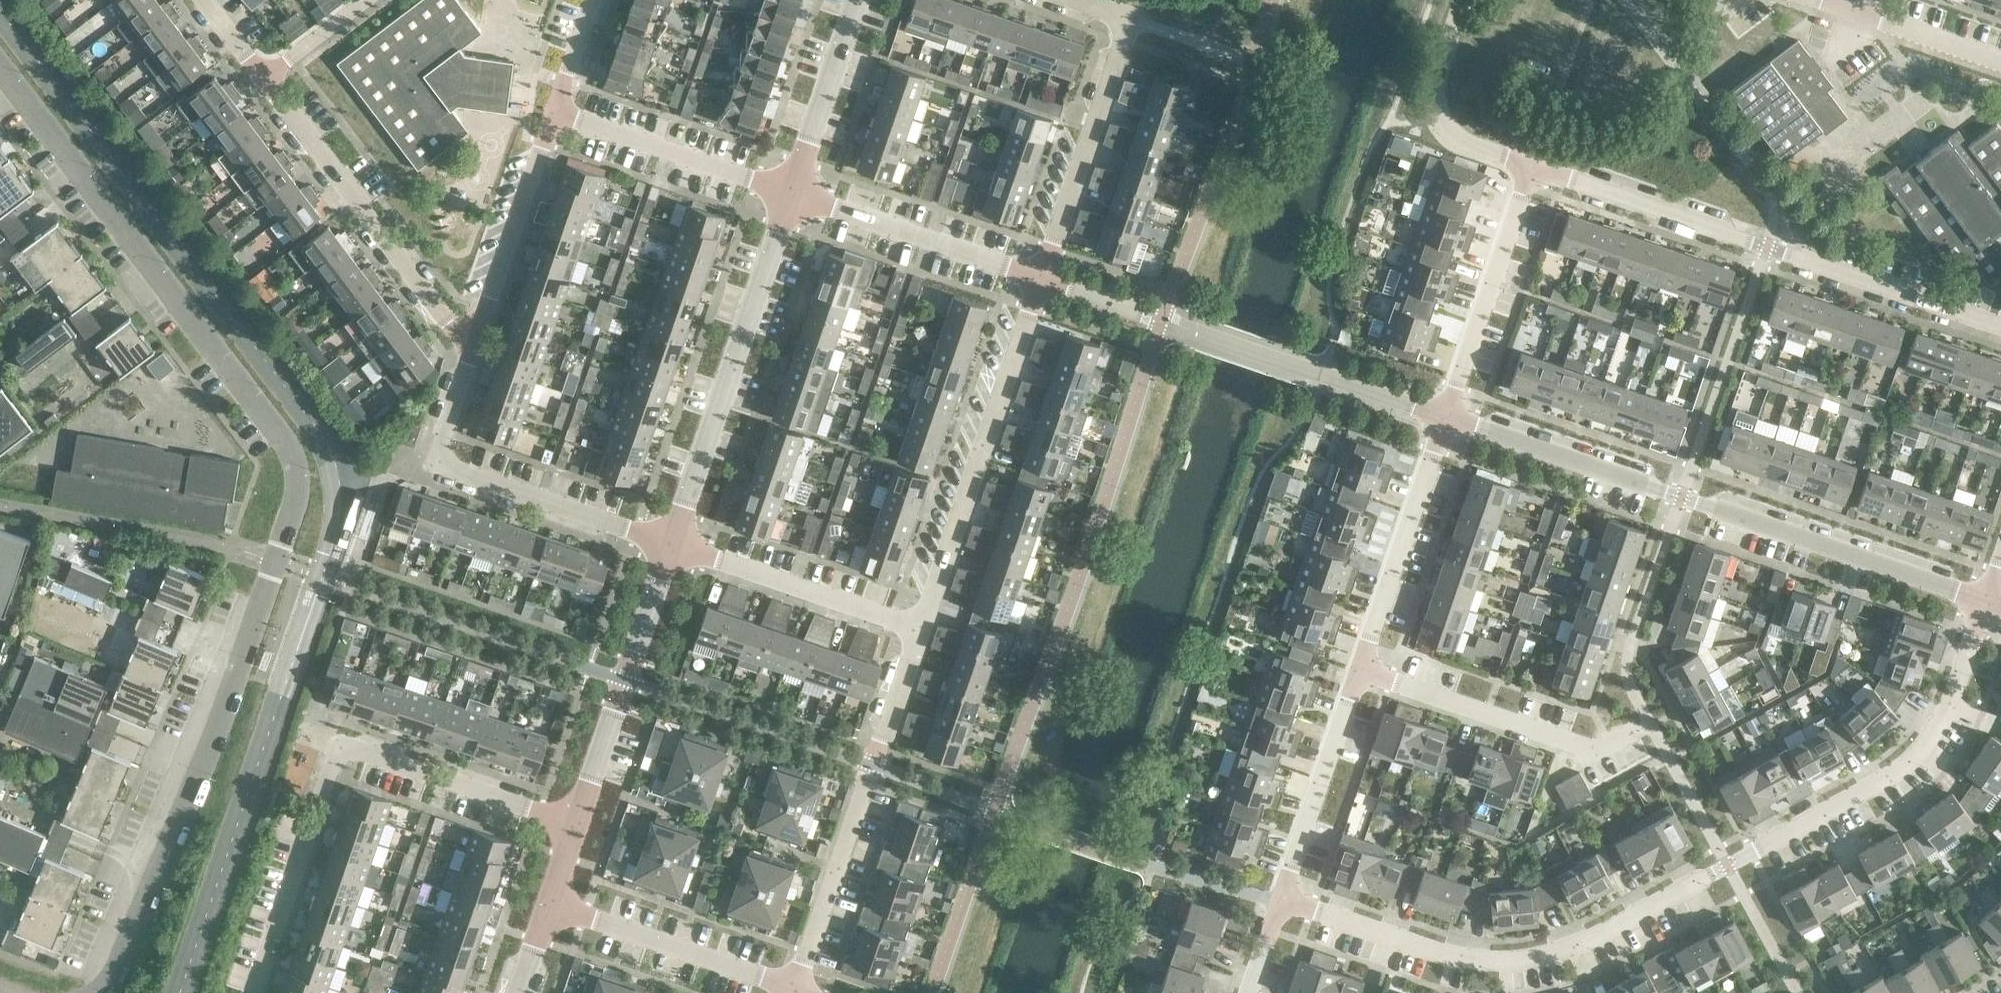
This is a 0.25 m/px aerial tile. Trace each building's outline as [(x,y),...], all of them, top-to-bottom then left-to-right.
[(41,2),(49,13),(63,3),(61,0),(43,0),(41,2)] [(127,17),(150,0),(114,0),(127,17)] [(157,0),(150,0),(127,17),(117,24),(131,41),(140,34),(175,7),(170,0),(165,4),(165,5),(161,5),(157,0)] [(458,0),(419,0),(337,62),(418,169),(469,131),(452,109),(458,105),(507,111),(514,61),(465,54),(461,49),(482,32),(458,0)] [(662,0),(633,0),(630,9),(663,21),(664,20),(674,5),(670,2),(670,3),(662,0)] [(759,12),(759,13),(792,24),(799,6),(781,0),(760,0),(759,12)] [(904,30),(926,37),(938,0),(915,0),(904,30)] [(956,0),(938,0),(926,37),(946,44),(949,35),(961,1),(956,0)] [(1239,3),(1257,9),(1260,0),(1240,0),(1239,3)] [(981,8),(961,1),(949,35),(970,42),(981,8)] [(181,15),(175,7),(140,34),(153,51),(180,31),(174,22),(174,18),(176,19),(181,15)] [(1001,15),(981,8),(970,42),(990,49),(1001,15)] [(663,21),(630,9),(624,27),(657,39),(657,38),(668,23),(664,20),(663,21)] [(702,9),(698,21),(706,23),(709,12),(702,9)] [(65,12),(55,19),(63,29),(72,22),(65,12)] [(754,12),(753,30),(753,31),(786,42),(792,24),(759,13),(759,12),(754,12)] [(715,14),(711,25),(719,28),(723,16),(715,14)] [(1022,22),(1001,15),(990,49),(1010,56),(1022,22)] [(288,19),(280,25),(292,41),(300,35),(288,19)] [(706,23),(698,21),(694,32),(702,35),(706,23)] [(1042,29),(1022,22),(1010,56),(1007,65),(1028,72),(1031,63),(1042,29)] [(719,28),(711,25),(707,37),(715,39),(719,28)] [(657,39),(624,27),(617,45),(651,57),(662,41),(657,38),(657,39)] [(1063,36),(1042,29),(1031,63),(1051,70),(1063,36)] [(748,30),(747,48),(747,49),(780,60),(786,42),(753,31),(753,30),(748,30)] [(187,39),(180,31),(153,51),(144,59),(157,76),(201,42),(196,35),(191,38),(191,40),(187,39)] [(1084,43),(1063,36),(1051,70),(1073,77),(1084,43)] [(1798,39),(1777,55),(1730,91),(1782,160),(1821,130),(1824,134),(1847,117),(1827,90),(1833,85),(1820,69),(1810,55),(1798,39)] [(207,49),(201,42),(157,76),(170,94),(180,87),(207,66),(200,57),(200,53),(202,53),(207,49)] [(651,57),(617,45),(611,64),(645,75),(655,59),(651,57)] [(690,46),(686,57),(693,60),(697,48),(690,46)] [(742,48),(740,67),(774,78),(780,60),(747,49),(747,48),(742,48)] [(85,50),(77,56),(85,67),(93,61),(85,50)] [(703,50),(699,62),(706,64),(710,53),(703,50)] [(904,63),(916,67),(918,59),(907,55),(904,63)] [(693,60),(686,57),(682,68),(689,71),(693,60)] [(930,63),(918,59),(916,67),(927,71),(930,63)] [(706,64),(699,62),(695,73),(703,75),(706,64)] [(645,75),(611,64),(605,82),(637,94),(643,94),(645,75)] [(926,76),(893,65),(885,86),(919,97),(926,76)] [(105,66),(96,73),(103,83),(112,75),(105,66)] [(735,66),(734,85),(768,97),(774,78),(740,67),(735,66)] [(945,77),(956,81),(959,73),(948,69),(945,77)] [(191,88),(191,89),(194,92),(187,97),(185,93),(175,100),(192,122),(201,115),(237,88),(231,81),(226,84),(226,86),(222,85),(215,76),(214,77),(211,73),(191,88)] [(970,77),(959,73),(956,81),(968,85),(970,77)] [(1188,87),(1155,76),(1150,89),(1145,87),(1143,84),(1125,79),(1121,89),(1181,110),(1188,87)] [(677,81),(673,93),(681,95),(685,84),(677,81)] [(114,82),(107,88),(114,97),(121,91),(114,82)] [(986,91),(997,95),(1000,87),(989,83),(986,91)] [(729,84),(728,103),(761,115),(768,97),(734,85),(729,84)] [(691,86),(687,97),(694,100),(698,89),(691,86)] [(919,97),(885,86),(878,106),(912,118),(919,97)] [(1011,91),(1000,87),(997,95),(1009,98),(1011,91)] [(242,96),(237,88),(201,115),(214,132),(242,111),(235,103),(236,99),(237,99),(242,96)] [(965,103),(969,92),(961,89),(957,101),(965,103)] [(1025,104),(1039,109),(1043,97),(1044,93),(1030,89),(1025,104)] [(1181,110),(1121,89),(1118,99),(1135,107),(1139,106),(1144,107),(1140,120),(1173,131),(1181,110)] [(681,95),(673,93),(670,104),(677,107),(681,95)] [(700,102),(694,100),(687,97),(681,115),(694,120),(700,102)] [(1064,104),(1043,97),(1039,109),(1060,116),(1064,104)] [(133,98),(122,107),(135,125),(146,116),(133,98)] [(761,115),(728,103),(717,119),(723,123),(755,134),(761,115)] [(971,103),(968,114),(975,117),(979,105),(971,103)] [(912,118),(878,106),(871,127),(905,138),(912,118)] [(1051,119),(1018,107),(1011,129),(1044,140),(1051,119)] [(248,120),(242,111),(214,132),(227,149),(263,122),(257,115),(252,119),(252,121),(248,120)] [(975,117),(968,114),(964,125),(971,128),(975,117)] [(951,119),(947,130),(955,133),(959,121),(951,119)] [(1173,131),(1140,120),(1136,132),(1130,130),(1129,127),(1110,122),(1106,132),(1166,153),(1173,131)] [(268,130),(263,122),(227,149),(218,156),(231,174),(268,146),(261,137),(262,133),(263,134),(268,130)] [(1996,122),(1968,143),(1958,129),(1901,172),(1896,165),(1881,176),(1897,198),(1890,203),(1901,218),(1908,213),(1929,239),(1922,245),(1933,260),(1940,254),(1951,268),(1965,258),(1986,286),(2000,276),(2000,129),(1996,122)] [(905,138),(871,127),(864,147),(898,159),(905,138)] [(1044,140),(1011,129),(1004,149),(1037,161),(1044,140)] [(955,133),(947,130),(943,141),(951,144),(955,133)] [(158,131),(146,140),(154,150),(166,141),(158,131)] [(1166,153),(1106,132),(1103,143),(1121,150),(1124,149),(1130,150),(1125,163),(1159,174),(1166,153)] [(1395,135),(1390,148),(1410,155),(1414,142),(1395,135)] [(957,144),(954,155),(961,158),(965,146),(957,144)] [(274,154),(268,146),(231,174),(244,191),(289,157),(283,150),(278,153),(278,155),(274,154)] [(10,158),(9,158),(8,158),(0,147),(0,165),(10,158)] [(898,159),(864,147),(857,168),(890,180),(898,159)] [(1037,161),(1004,149),(997,170),(1030,181),(1037,161)] [(172,154),(163,162),(167,167),(177,160),(172,154)] [(961,158),(954,155),(950,166),(957,169),(961,158)] [(294,164),(289,157),(244,191),(257,208),(267,201),(294,180),(287,172),(288,168),(289,168),(294,164)] [(10,158),(0,165),(0,214),(0,215),(0,216),(34,191),(33,190),(23,178),(24,177),(25,176),(25,175),(25,174),(25,173),(24,172),(23,171),(21,171),(20,171),(19,171),(9,159),(10,159),(10,158)] [(1441,158),(1428,195),(1467,209),(1471,196),(1476,198),(1485,173),(1441,158)] [(933,160),(930,170),(941,173),(944,164),(933,160)] [(177,161),(168,168),(178,182),(188,175),(177,161)] [(567,163),(559,184),(598,197),(605,176),(567,163)] [(1159,174),(1125,163),(1121,175),(1116,173),(1114,170),(1095,165),(1092,176),(1151,196),(1159,174)] [(930,170),(921,196),(932,200),(941,173),(930,170)] [(1030,181),(997,170),(990,190),(1023,201),(1030,181)] [(947,175),(937,202),(949,206),(958,179),(947,175)] [(1151,196),(1092,176),(1088,186),(1106,193),(1109,192),(1115,193),(1111,206),(1144,218),(1151,196)] [(300,189),(294,180),(267,201),(280,218),(315,191),(309,184),(304,188),(304,189),(300,189)] [(642,194),(646,183),(639,180),(635,191),(642,194)] [(598,197),(559,184),(552,205),(591,218),(598,197)] [(656,198),(660,187),(652,184),(648,196),(656,198)] [(190,190),(183,195),(191,205),(197,200),(190,190)] [(1023,201),(990,190),(982,211),(1016,222),(1023,201)] [(320,199),(315,191),(280,218),(293,236),(321,215),(313,206),(314,202),(316,202),(320,199)] [(1467,209),(1428,195),(1419,220),(1472,239),(1476,226),(1462,221),(1467,209)] [(1374,198),(1372,203),(1380,206),(1382,201),(1374,198)] [(688,204),(681,226),(719,239),(727,217),(688,204)] [(591,218),(552,205),(545,225),(584,238),(591,218)] [(1144,218),(1111,206),(1106,219),(1101,217),(1099,213),(1080,208),(1077,219),(1136,239),(1144,218)] [(1556,253),(1558,249),(1578,256),(1590,220),(1569,213),(1568,216),(1556,212),(1544,248),(1556,253)] [(217,213),(207,220),(214,229),(224,222),(217,213)] [(626,217),(622,228),(630,231),(633,220),(626,217)] [(1136,239),(1077,219),(1073,229),(1091,237),(1095,235),(1100,237),(1096,250),(1129,261),(1136,239)] [(1472,239),(1419,220),(1411,245),(1450,259),(1454,246),(1468,251),(1472,239)] [(1610,227),(1590,220),(1578,256),(1598,263),(1610,227)] [(37,289),(49,280),(48,279),(82,254),(82,253),(81,254),(72,242),(72,241),(73,240),(73,239),(73,238),(73,237),(73,236),(72,235),(71,235),(70,234),(69,234),(68,235),(67,235),(58,223),(58,222),(57,221),(12,256),(12,257),(13,257),(22,269),(25,272),(34,284),(33,285),(37,289)] [(639,222),(635,233),(643,235),(647,224),(639,222)] [(584,238),(545,225),(538,245),(577,258),(584,238)] [(328,226),(301,246),(291,254),(305,272),(315,264),(350,238),(344,230),(340,234),(339,236),(335,235),(328,226)] [(719,239),(681,226),(674,246),(712,259),(719,239)] [(1631,234),(1610,227),(1598,263),(1619,270),(1631,234)] [(630,231),(622,228),(618,240),(626,242),(630,231)] [(229,230),(220,237),(227,246),(237,239),(229,230)] [(643,235),(635,233),(631,244),(639,247),(643,235)] [(1651,241),(1631,234),(1619,270),(1639,277),(1651,241)] [(355,245),(350,238),(315,264),(328,282),(355,261),(349,252),(349,249),(351,249),(355,245)] [(1672,248),(1651,241),(1639,277),(1660,284),(1672,248)] [(577,258),(538,245),(531,266),(570,279),(577,258)] [(1450,259),(1411,245),(1402,270),(1455,288),(1459,276),(1445,271),(1450,259)] [(712,259),(674,246),(667,266),(705,280),(712,259)] [(1692,255),(1672,248),(1660,284),(1680,291),(1692,255)] [(846,249),(845,250),(843,257),(829,252),(821,273),(866,288),(876,260),(846,249)] [(82,254),(48,279),(49,280),(49,279),(59,292),(58,292),(63,298),(73,310),(72,311),(73,312),(107,286),(106,285),(105,286),(96,273),(97,273),(97,272),(98,271),(98,270),(97,269),(97,268),(96,267),(94,266),(93,266),(91,267),(82,255),(82,254)] [(1713,262),(1692,255),(1680,291),(1700,298),(1713,262)] [(612,258),(608,269),(616,272),(619,260),(612,258)] [(362,270),(355,261),(328,282),(341,299),(376,272),(370,265),(366,268),(365,270),(362,270)] [(625,262),(621,274),(629,276),(633,265),(625,262)] [(1734,269),(1713,262),(1700,298),(1722,305),(1734,269)] [(570,279),(531,266),(524,286),(563,299),(570,279)] [(705,280),(667,266),(660,287),(698,300),(705,280)] [(9,279),(0,267),(0,285),(9,279)] [(270,268),(257,278),(270,295),(283,286),(270,268)] [(616,272),(608,269),(604,281),(612,283),(616,272)] [(896,269),(887,295),(898,299),(907,272),(896,269)] [(1455,288),(1402,270),(1394,295),(1432,309),(1437,296),(1451,301),(1455,288)] [(382,279),(376,272),(341,299),(354,316),(381,295),(375,287),(375,283),(377,283),(382,279)] [(866,288),(821,273),(814,293),(848,305),(859,309),(866,288)] [(629,276),(621,274),(617,285),(625,288),(629,276)] [(924,278),(913,274),(904,301),(915,305),(924,278)] [(1767,320),(1788,328),(1800,292),(1779,285),(1767,320)] [(563,299),(524,286),(517,307),(556,320),(563,299)] [(698,300),(660,287),(653,307),(691,320),(698,300)] [(1553,289),(1550,298),(1562,302),(1565,293),(1553,289)] [(279,292),(269,300),(276,310),(287,303),(279,292)] [(1800,292),(1788,328),(1785,337),(1805,344),(1809,335),(1821,299),(1800,292)] [(848,305),(814,293),(807,314),(841,325),(848,305)] [(1577,297),(1565,293),(1562,302),(1574,306),(1577,297)] [(388,304),(381,295),(354,316),(344,323),(357,341),(402,307),(397,299),(392,303),(392,305),(388,304)] [(898,299),(887,295),(883,305),(895,309),(898,299)] [(954,295),(947,316),(980,327),(987,306),(954,295)] [(1432,309),(1394,295),(1385,320),(1438,338),(1442,326),(1428,321),(1432,309)] [(1841,306),(1821,299),(1809,335),(1829,342),(1841,306)] [(601,300),(597,311),(604,314),(608,302),(601,300)] [(1348,307),(1357,310),(1360,303),(1351,300),(1348,307)] [(616,305),(608,302),(604,314),(612,316),(616,305)] [(1560,307),(1548,303),(1545,312),(1557,316),(1560,307)] [(1594,303),(1591,312),(1603,316),(1606,307),(1594,303)] [(1862,313),(1841,306),(1829,342),(1850,349),(1862,313)] [(408,314),(402,307),(357,341),(370,358),(407,330),(401,321),(401,317),(403,318),(408,314)] [(556,320),(517,307),(510,328),(549,341),(556,320)] [(691,320),(653,307),(646,328),(684,341),(691,320)] [(1572,311),(1560,307),(1557,316),(1569,320),(1572,311)] [(1618,311),(1606,307),(1603,316),(1615,320),(1618,311)] [(291,310),(281,318),(288,326),(297,319),(291,310)] [(901,310),(897,322),(904,324),(908,313),(901,310)] [(604,314),(597,311),(593,322),(601,325),(604,314)] [(1882,320),(1862,313),(1850,349),(1870,356),(1882,320)] [(612,316),(604,314),(601,325),(608,328),(612,316)] [(841,325),(807,314),(800,334),(834,346),(841,325)] [(66,316),(19,352),(19,353),(20,353),(30,367),(31,368),(78,332),(77,331),(67,318),(67,317),(66,316)] [(980,327),(947,316),(940,336),(973,348),(980,327)] [(1369,332),(1380,336),(1376,346),(1415,359),(1420,346),(1433,351),(1438,338),(1385,320),(1374,316),(1369,332)] [(121,375),(121,376),(155,350),(154,349),(144,337),(145,337),(145,336),(146,336),(146,334),(146,333),(145,332),(145,331),(144,330),(142,330),(141,330),(139,331),(130,319),(131,318),(130,317),(96,343),(97,344),(98,343),(107,355),(107,356),(112,362),(121,374),(121,375)] [(1601,321),(1589,317),(1586,326),(1598,330),(1601,321)] [(1635,317),(1632,325),(1644,329),(1647,321),(1635,317)] [(1903,327),(1882,320),(1870,356),(1891,363),(1903,327)] [(1613,325),(1601,321),(1598,330),(1610,334),(1613,325)] [(1659,325),(1647,321),(1644,329),(1656,333),(1659,325)] [(904,324),(897,322),(893,333),(900,336),(904,324)] [(1644,329),(1632,325),(1629,334),(1641,338),(1644,329)] [(880,326),(876,337),(884,340),(888,329),(880,326)] [(549,341),(510,328),(503,348),(542,361),(549,341)] [(684,341),(646,328),(639,348),(677,362),(684,341)] [(1656,333),(1644,329),(1641,338),(1653,342),(1656,333)] [(414,338),(407,330),(370,358),(384,375),(428,341),(423,334),(418,337),(418,339),(414,338)] [(591,345),(595,333),(587,331),(583,342),(591,345)] [(1676,331),(1674,336),(1673,339),(1685,343),(1688,335),(1676,331)] [(1904,367),(1925,374),(1937,339),(1916,332),(1904,367)] [(1100,344),(1067,333),(1063,346),(1057,344),(1055,341),(1037,336),(1033,346),(1093,367),(1100,344)] [(834,346),(800,334),(793,355),(827,366),(834,346)] [(604,349),(607,338),(600,335),(596,347),(604,349)] [(1700,339),(1688,335),(1685,343),(1697,347),(1700,339)] [(310,336),(300,343),(307,351),(316,344),(310,336)] [(973,348),(940,336),(933,357),(966,368),(973,348)] [(884,340),(876,337),(873,349),(880,351),(884,340)] [(1958,346),(1937,339),(1925,374),(1946,381),(1958,346)] [(434,348),(428,341),(384,375),(397,393),(407,386),(434,365),(427,355),(427,352),(429,352),(434,348)] [(1683,349),(1671,345),(1668,353),(1680,358),(1683,349)] [(1093,367),(1033,346),(1030,356),(1047,364),(1051,363),(1056,365),(1052,377),(1085,388),(1093,367)] [(1978,353),(1958,346),(1946,381),(1966,388),(1978,353)] [(542,361),(503,348),(496,369),(535,382),(542,361)] [(677,362),(639,348),(632,369),(670,382),(677,362)] [(1121,359),(1133,363),(1137,352),(1124,348),(1121,359)] [(1695,353),(1683,349),(1680,358),(1692,362),(1695,353)] [(887,351),(883,362),(890,365),(894,354),(887,351)] [(1509,387),(1530,394),(1542,359),(1521,352),(1509,387)] [(323,353),(313,360),(320,369),(330,361),(323,353)] [(1999,360),(1978,353),(1966,388),(1987,395),(1999,360)] [(838,370),(827,366),(793,355),(786,375),(831,390),(838,370)] [(1754,367),(1757,359),(1749,356),(1746,364),(1754,367)] [(966,368),(933,357),(926,377),(959,389),(966,368)] [(1563,366),(1542,359),(1530,394),(1551,401),(1563,366)] [(143,372),(156,388),(172,376),(159,360),(143,372)] [(1999,360),(1987,395),(2000,400),(2000,361),(1999,360)] [(577,361),(573,372),(580,375),(584,363),(577,361)] [(1763,361),(1760,369),(1772,373),(1775,365),(1763,361)] [(890,365),(883,362),(879,374),(886,376),(890,365)] [(590,365),(586,376),(593,379),(597,368),(590,365)] [(899,380),(902,369),(890,365),(887,376),(899,380)] [(1787,369),(1775,365),(1772,373),(1784,377),(1787,369)] [(1583,373),(1563,366),(1551,401),(1571,408),(1583,373)] [(866,367),(862,378),(870,381),(874,370),(866,367)] [(535,382),(496,369),(489,389),(528,402),(535,382)] [(670,382),(632,369),(625,390),(663,403),(670,382)] [(580,375),(573,372),(569,383),(577,386),(580,375)] [(907,394),(919,397),(952,409),(959,389),(926,377),(914,373),(907,394)] [(1604,380),(1583,373),(1571,408),(1591,415),(1604,380)] [(831,390),(786,375),(779,396),(813,407),(824,411),(831,390)] [(1770,379),(1758,375),(1755,383),(1768,387),(1770,379)] [(1804,375),(1801,383),(1813,387),(1816,379),(1804,375)] [(593,379),(586,376),(582,388),(590,390),(593,379)] [(1085,388),(1052,377),(1048,390),(1042,388),(1041,384),(1022,379),(1019,389),(1078,410),(1085,388)] [(870,381),(862,378),(859,390),(866,392),(870,381)] [(1783,383),(1770,379),(1768,387),(1780,392),(1783,383)] [(1828,383),(1816,379),(1813,387),(1825,391),(1828,383)] [(1624,387),(1604,380),(1591,415),(1612,422),(1624,387)] [(1850,386),(1846,398),(1854,401),(1859,389),(1850,386)] [(1644,394),(1624,387),(1612,422),(1632,429),(1644,394)] [(0,389),(0,455),(34,429),(2,388),(0,389)] [(528,402),(489,389),(482,410),(521,423),(528,402)] [(1078,410),(1019,389),(1015,400),(1033,408),(1036,406),(1042,408),(1037,420),(1071,431),(1078,410)] [(1811,393),(1799,389),(1796,397),(1808,401),(1811,393)] [(1867,392),(1859,389),(1854,401),(1863,404),(1863,403),(1867,392)] [(345,390),(335,397),(341,406),(351,399),(345,390)] [(663,403),(625,390),(618,410),(656,423),(663,403)] [(1112,390),(1110,397),(1121,401),(1123,393),(1112,390)] [(873,392),(869,403),(876,406),(880,395),(873,392)] [(1885,398),(1867,392),(1863,403),(1882,410),(1885,398)] [(1823,397),(1811,393),(1808,401),(1820,406),(1823,397)] [(1665,401),(1644,394),(1632,429),(1653,436),(1665,401)] [(813,407),(779,396),(772,417),(806,428),(813,407)] [(952,409),(919,397),(912,418),(945,429),(952,409)] [(563,401),(559,413),(566,415),(570,404),(563,401)] [(1686,408),(1665,401),(1653,436),(1674,444),(1686,408)] [(876,406),(869,403),(865,415),(872,417),(876,406)] [(1852,407),(1840,403),(1837,411),(1849,415),(1852,407)] [(1905,405),(1901,417),(1909,420),(1913,408),(1905,405)] [(576,406),(572,417),(580,420),(583,408),(576,406)] [(1864,411),(1852,407),(1849,415),(1861,420),(1864,411)] [(852,408),(848,419),(856,422),(860,410),(852,408)] [(1922,411),(1913,408),(1909,420),(1917,423),(1922,411)] [(521,423),(482,410),(475,431),(514,444),(521,423)] [(656,423),(618,410),(611,431),(649,444),(656,423)] [(45,419),(51,429),(60,422),(54,413),(45,419)] [(566,415),(559,413),(555,424),(563,427),(566,415)] [(362,414),(353,420),(361,430),(370,423),(362,414)] [(1310,428),(1322,433),(1327,419),(1314,414),(1310,428)] [(580,420),(572,417),(568,429),(576,431),(580,420)] [(945,429),(912,418),(905,438),(938,450),(945,429)] [(856,422),(848,419),(845,431),(852,433),(856,422)] [(1071,431),(1037,420),(1034,429),(1007,423),(1004,433),(1075,457),(1083,436),(1071,432),(1071,431)] [(1908,426),(1896,422),(1890,438),(1901,442),(1904,434),(1905,434),(1908,426)] [(1941,422),(1938,430),(1950,434),(1953,426),(1941,422)] [(770,423),(763,444),(808,459),(815,438),(770,423)] [(1719,459),(1741,466),(1753,431),(1732,423),(1719,459)] [(1920,430),(1908,426),(1905,434),(1904,434),(1901,442),(1914,446),(1920,430)] [(1965,430),(1953,426),(1950,434),(1962,438),(1965,430)] [(649,444),(611,431),(604,451),(642,464),(649,444)] [(1773,438),(1753,431),(1741,466),(1761,473),(1773,438)] [(57,469),(53,493),(52,498),(223,528),(228,499),(233,500),(240,461),(191,453),(191,455),(164,450),(164,448),(78,433),(71,471),(57,469)] [(855,445),(862,447),(866,436),(859,433),(855,445)] [(1075,457),(1004,433),(1000,443),(1018,451),(1021,449),(1027,451),(1022,464),(1026,465),(1022,479),(1045,487),(1050,473),(1064,478),(1068,476),(1075,457)] [(1346,436),(1337,461),(1389,479),(1394,467),(1380,462),(1385,449),(1346,436)] [(1948,440),(1936,436),(1933,444),(1945,448),(1948,440)] [(1982,436),(1979,444),(1991,448),(1994,440),(1982,436)] [(938,450),(905,438),(898,459),(931,471),(938,450)] [(1794,445),(1773,438),(1761,473),(1781,480),(1794,445)] [(1960,444),(1948,440),(1945,448),(1957,452),(1960,444)] [(1994,440),(1991,448),(2000,452),(2000,442),(1994,440)] [(1093,451),(1104,455),(1108,444),(1096,441),(1093,451)] [(808,459),(763,444),(756,464),(801,480),(808,459)] [(1814,452),(1794,445),(1781,480),(1802,487),(1814,452)] [(596,478),(597,473),(635,486),(642,464),(604,451),(592,447),(583,474),(596,478)] [(550,463),(554,451),(546,449),(543,460),(550,463)] [(1989,454),(1977,450),(1974,458),(1986,462),(1989,454)] [(848,463),(856,466),(860,453),(853,451),(848,463)] [(1835,459),(1814,452),(1802,487),(1822,494),(1835,459)] [(556,465),(563,467),(567,456),(560,453),(556,465)] [(1989,454),(1986,462),(1998,466),(2000,459),(2000,458),(1989,454)] [(836,456),(832,467),(840,470),(843,459),(836,456)] [(1856,466),(1835,459),(1822,494),(1844,501),(1856,466)] [(1389,479),(1337,461),(1328,486),(1367,499),(1372,487),(1385,491),(1389,479)] [(877,483),(888,487),(922,498),(929,477),(884,462),(877,483)] [(801,480),(756,464),(749,485),(782,496),(794,500),(801,480)] [(1293,474),(1302,477),(1305,470),(1296,466),(1293,474)] [(840,470),(832,467),(828,479),(836,481),(840,470)] [(1268,493),(1283,498),(1291,474),(1276,469),(1268,493)] [(1857,506),(1878,513),(1890,478),(1869,470),(1857,506)] [(1474,473),(1467,494),(1502,506),(1510,485),(1474,473)] [(987,480),(984,491),(1044,511),(1051,489),(1045,487),(1022,479),(1018,477),(1013,491),(1008,489),(1006,485),(987,480)] [(1910,485),(1890,478),(1878,513),(1898,520),(1910,485)] [(842,481),(838,492),(846,495),(850,484),(842,481)] [(782,496),(749,485),(742,505),(775,517),(782,496)] [(1931,492),(1910,485),(1898,520),(1919,527),(1931,492)] [(1367,499),(1328,486),(1320,511),(1372,529),(1376,517),(1363,512),(1367,499)] [(425,494),(403,487),(390,526),(412,533),(425,494)] [(922,498),(888,487),(881,507),(915,519),(922,498)] [(1044,511),(984,491),(980,501),(998,509),(1002,507),(1007,509),(1003,521),(1036,533),(1044,511)] [(846,495),(838,492),(834,504),(842,506),(846,495)] [(1951,498),(1931,492),(1919,527),(1939,534),(1951,498)] [(445,501),(425,494),(412,533),(432,540),(445,501)] [(1502,506),(1467,494),(1460,514),(1495,526),(1502,506)] [(818,508),(826,511),(830,499),(822,497),(818,508)] [(1972,505),(1951,498),(1939,534),(1960,541),(1972,505)] [(466,508),(445,501),(432,540),(452,547),(466,508)] [(775,517),(742,505),(735,526),(768,538),(775,517)] [(1993,513),(1972,505),(1960,541),(1981,548),(1993,513)] [(915,519),(881,507),(874,528),(908,539),(915,519)] [(1544,507),(1540,519),(1549,522),(1553,510),(1544,507)] [(486,515),(466,508),(452,547),(473,554),(486,515)] [(1372,529),(1320,511),(1311,536),(1350,549),(1354,537),(1368,541),(1372,529)] [(1568,515),(1559,512),(1555,524),(1564,527),(1568,515)] [(803,526),(807,527),(819,531),(823,518),(808,513),(803,526)] [(1495,526),(1460,514),(1453,535),(1488,547),(1495,526)] [(506,522),(486,515),(473,554),(493,561),(506,522)] [(1609,518),(1601,540),(1637,552),(1644,531),(1609,518)] [(1255,530),(1267,534),(1270,523),(1259,519),(1255,530)] [(1549,522),(1540,519),(1536,531),(1545,534),(1549,522)] [(824,533),(836,537),(839,538),(844,525),(829,520),(824,533)] [(1036,533),(1003,521),(999,534),(993,532),(991,528),(973,523),(969,534),(1029,554),(1036,533)] [(527,529),(506,522),(493,561),(514,568),(527,529)] [(1564,527),(1555,524),(1551,536),(1560,539),(1564,527)] [(819,531),(807,527),(800,549),(811,552),(819,531)] [(6,615),(6,613),(5,613),(17,578),(18,578),(18,577),(17,576),(30,540),(31,539),(0,528),(0,613),(6,615)] [(908,539),(874,528),(867,548),(901,559),(908,539)] [(548,537),(527,529),(514,568),(535,575),(548,537)] [(836,537),(824,533),(817,554),(828,558),(836,537)] [(1029,554),(969,534),(966,544),(983,552),(987,550),(992,552),(988,564),(1021,576),(1029,554)] [(1488,547),(1453,535),(1446,555),(1481,567),(1488,547)] [(1350,549),(1311,536),(1303,561),(1355,579),(1359,567),(1346,562),(1350,549)] [(568,544),(548,537),(535,575),(555,582),(568,544)] [(1637,552),(1601,540),(1594,560),(1630,572),(1637,552)] [(1692,551),(1688,563),(1722,575),(1730,554),(1698,543),(1694,552),(1692,551)] [(589,551),(568,544),(555,582),(576,589),(589,551)] [(856,544),(849,565),(894,581),(901,559),(867,548),(856,544)] [(1530,547),(1526,559),(1535,562),(1539,550),(1530,547)] [(610,558),(589,551),(576,589),(597,596),(610,558)] [(419,553),(416,563),(423,566),(426,556),(419,553)] [(1554,555),(1545,553),(1541,565),(1550,568),(1554,555)] [(1481,567),(1446,555),(1439,576),(1474,588),(1481,567)] [(47,565),(44,572),(53,575),(56,569),(58,563),(56,559),(51,556),(47,565)] [(391,561),(380,557),(377,564),(388,568),(391,561)] [(1535,562),(1526,559),(1522,572),(1531,574),(1535,562)] [(1630,572),(1594,560),(1587,580),(1623,593),(1630,572)] [(210,577),(171,561),(171,562),(165,576),(162,583),(162,584),(156,598),(155,597),(155,599),(194,615),(194,614),(194,613),(209,578),(210,577)] [(1355,579),(1303,561),(1294,586),(1333,599),(1337,587),(1351,591),(1355,579)] [(69,562),(61,580),(103,598),(111,579),(69,562)] [(1722,575),(1688,563),(1684,575),(1686,575),(1683,584),(1716,595),(1722,575)] [(1021,576),(988,564),(984,577),(978,575),(977,571),(958,567),(954,577),(1014,597),(1021,576)] [(1257,573),(1267,577),(1270,568),(1260,565),(1257,573)] [(1550,568),(1541,565),(1537,577),(1546,580),(1550,568)] [(407,575),(419,579),(421,571),(410,567),(407,575)] [(433,575),(421,571),(419,579),(430,583),(433,575)] [(1474,588),(1439,576),(1432,596),(1467,608),(1474,588)] [(1014,597),(954,577),(951,587),(969,595),(972,593),(978,595),(973,608),(974,608),(972,615),(988,621),(1003,626),(1006,619),(1006,620),(1014,597)] [(1623,593),(1587,580),(1580,601),(1616,613),(1623,593)] [(448,589),(459,593),(462,585),(451,581),(448,589)] [(1770,582),(1768,590),(1779,594),(1782,586),(1770,582)] [(708,606),(692,650),(715,658),(718,647),(739,587),(729,583),(721,601),(723,604),(721,610),(708,606)] [(1716,595),(1683,584),(1680,593),(1678,592),(1674,604),(1709,616),(1716,595)] [(473,589),(462,585),(459,593),(471,597),(473,589)] [(1333,599),(1294,586),(1286,611),(1338,629),(1342,617),(1328,612),(1333,599)] [(749,590),(739,587),(718,647),(740,654),(751,621),(739,616),(741,611),(744,609),(749,590)] [(1520,589),(1516,602),(1524,604),(1528,592),(1520,589)] [(1779,594),(1768,590),(1765,598),(1776,602),(1778,598),(1779,594)] [(1536,595),(1528,592),(1524,604),(1532,607),(1536,595)] [(1789,601),(1778,598),(1776,602),(1770,621),(1802,632),(1814,597),(1802,593),(1801,595),(1792,592),(1789,601)] [(489,603),(501,607),(503,599),(492,595),(489,603)] [(1467,608),(1432,596),(1425,616),(1460,629),(1467,608)] [(1825,601),(1814,597),(1802,632),(1834,642),(1842,619),(1831,616),(1834,607),(1824,603),(1825,601)] [(764,625),(751,621),(740,654),(762,661),(782,602),(772,598),(764,616),(766,619),(764,625)] [(515,603),(503,599),(501,607),(512,611),(515,603)] [(1616,613),(1580,601),(1573,621),(1609,633),(1616,613)] [(534,602),(529,616),(542,621),(544,613),(547,606),(534,602)] [(792,605),(782,602),(762,661),(783,669),(795,635),(782,631),(784,625),(787,624),(792,605)] [(1524,604),(1516,602),(1512,614),(1520,616),(1524,604)] [(1532,607),(1524,604),(1520,616),(1528,619),(1532,607)] [(1709,616),(1674,604),(1670,615),(1672,616),(1669,626),(1678,629),(1671,645),(1699,644),(1701,637),(1709,616)] [(1845,610),(1843,615),(1855,619),(1856,614),(1845,610)] [(1935,624),(1896,610),(1889,632),(1944,650),(1947,638),(1932,633),(1935,624)] [(1338,629),(1286,611),(1277,637),(1290,642),(1288,648),(1311,656),(1313,649),(1315,650),(1320,637),(1334,641),(1338,629)] [(556,617),(544,613),(542,621),(553,625),(556,617)] [(807,640),(795,635),(783,669),(805,676),(825,616),(815,613),(807,631),(809,634),(807,640)] [(988,621),(972,615),(969,622),(964,635),(958,633),(957,629),(938,625),(935,635),(994,655),(1002,633),(985,627),(988,621)] [(835,620),(825,616),(805,676),(826,683),(838,650),(825,646),(827,640),(831,639),(835,620)] [(1460,629),(1425,616),(1418,637),(1453,650),(1460,629)] [(345,617),(341,629),(352,632),(356,621),(345,617)] [(1609,633),(1573,621),(1566,642),(1602,654),(1609,633)] [(1748,629),(1759,633),(1762,625),(1751,621),(1748,629)] [(584,635),(586,628),(575,624),(572,631),(584,635)] [(850,654),(838,650),(826,683),(848,691),(868,631),(858,628),(850,645),(852,649),(850,654)] [(1502,629),(1498,641),(1507,644),(1511,632),(1502,629)] [(385,639),(396,643),(399,635),(388,631),(385,639)] [(878,635),(868,631),(848,691),(870,698),(882,665),(868,660),(870,655),(874,653),(878,635)] [(1944,650),(1889,632),(1882,652),(1921,665),(1924,657),(1940,662),(1944,650)] [(124,671),(124,672),(163,688),(163,687),(178,651),(178,652),(179,651),(140,634),(139,635),(140,636),(134,650),(131,657),(125,671),(124,671)] [(1526,637),(1517,634),(1513,646),(1522,649),(1526,637)] [(410,639),(399,635),(396,643),(408,647),(410,639)] [(994,655),(935,635),(931,645),(949,653),(952,651),(958,653),(954,666),(987,677),(994,655)] [(1507,644),(1498,641),(1494,653),(1503,656),(1507,644)] [(1602,654),(1566,642),(1559,662),(1595,674),(1602,654)] [(1697,652),(1699,644),(1671,645),(1676,663),(1666,669),(1672,681),(1674,680),(1678,688),(1708,671),(1697,652)] [(22,645),(16,661),(27,665),(33,650),(22,645)] [(426,653),(437,657),(440,649),(429,645),(426,653)] [(1522,649),(1513,646),(1509,658),(1518,661),(1522,649)] [(1758,654),(1754,646),(1744,652),(1748,660),(1758,654)] [(1311,656),(1288,648),(1286,655),(1272,650),(1263,676),(1316,694),(1320,681),(1306,677),(1311,663),(1309,662),(1311,656)] [(451,653),(440,649),(437,657),(449,661),(451,653)] [(1921,665),(1882,652),(1877,668),(1883,671),(1882,675),(1877,682),(1903,699),(1912,686),(1916,687),(1920,675),(1918,674),(1921,665)] [(325,678),(337,682),(329,704),(350,712),(363,673),(343,666),(345,659),(333,655),(325,678)] [(20,692),(20,693),(93,724),(93,723),(92,723),(100,705),(147,726),(148,724),(147,724),(162,688),(163,689),(163,688),(124,672),(113,667),(105,685),(70,670),(62,667),(35,656),(35,657),(35,658),(21,692),(20,692)] [(65,659),(62,667),(70,670),(73,662),(65,659)] [(467,667),(479,671),(481,663),(470,659),(467,667)] [(1500,664),(1491,661),(1487,673),(1496,676),(1500,664)] [(1595,674),(1559,662),(1552,683),(1588,695),(1595,674)] [(14,663),(6,682),(17,687),(25,667),(14,663)] [(493,667),(481,663),(479,671),(490,675),(493,667)] [(987,677),(954,666),(949,678),(944,676),(942,673),(923,668),(920,678),(980,698),(987,677)] [(1790,667),(1784,686),(1786,691),(1800,683),(1790,667)] [(1719,690),(1708,671),(1678,688),(1683,696),(1681,697),(1687,708),(1719,690)] [(384,680),(363,673),(350,712),(371,719),(384,680)] [(509,681),(520,685),(523,677),(511,674),(509,681)] [(1316,694),(1263,676),(1255,701),(1294,714),(1298,701),(1312,706),(1316,694)] [(534,681),(523,677),(520,685),(531,689),(534,681)] [(980,698),(920,678),(916,688),(934,696),(937,694),(943,696),(939,709),(972,720),(980,698)] [(404,687),(384,680),(371,719),(391,726),(404,687)] [(719,682),(716,689),(727,692),(730,682),(724,680),(719,682)] [(1903,699),(1877,682),(1873,688),(1868,682),(1851,697),(1880,730),(1890,722),(1888,720),(1896,713),(1894,712),(1903,699)] [(425,694),(404,687),(391,726),(411,733),(425,694)] [(550,695),(562,699),(564,692),(553,688),(550,695)] [(1735,720),(1719,690),(1687,708),(1693,719),(1695,718),(1700,726),(1708,722),(1713,732),(1735,720)] [(5,728),(4,730),(78,761),(78,759),(77,759),(78,757),(87,761),(84,768),(85,768),(79,782),(78,782),(116,799),(117,798),(116,798),(131,762),(132,762),(132,761),(85,741),(92,724),(93,724),(20,693),(19,693),(20,694),(6,729),(5,728)] [(445,701),(425,694),(411,733),(432,740),(445,701)] [(1794,694),(1786,699),(1790,706),(1798,702),(1794,694)] [(1850,695),(1827,714),(1851,748),(1860,741),(1862,743),(1869,736),(1871,738),(1880,730),(1851,697),(1850,695)] [(470,697),(466,708),(453,747),(474,754),(487,715),(491,704),(470,697)] [(466,708),(445,701),(432,740),(453,747),(466,708)] [(1199,701),(1196,708),(1204,711),(1206,703),(1199,701)] [(1294,714),(1255,701),(1246,726),(1299,744),(1303,731),(1289,727),(1294,714)] [(1370,752),(1391,759),(1410,705),(1398,701),(1393,716),(1383,713),(1370,752)] [(1422,709),(1410,705),(1391,759),(1413,766),(1415,760),(1414,759),(1425,727),(1417,724),(1422,709)] [(972,720),(939,709),(935,721),(929,719),(927,716),(909,711),(905,721),(965,742),(972,720)] [(1765,711),(1758,715),(1763,724),(1770,720),(1765,711)] [(1851,748),(1827,714),(1815,721),(1820,730),(1807,737),(1824,769),(1835,763),(1834,761),(1843,756),(1841,754),(1851,748)] [(507,722),(487,715),(474,754),(494,761),(507,722)] [(1757,715),(1745,721),(1753,736),(1765,729),(1757,715)] [(829,716),(826,726),(835,729),(838,720),(829,716)] [(1193,718),(1188,731),(1197,734),(1201,721),(1193,718)] [(965,742),(905,721),(902,731),(919,739),(923,737),(928,739),(924,752),(957,764),(965,742)] [(528,729),(507,722),(494,761),(514,768),(528,729)] [(851,724),(848,733),(857,737),(860,727),(851,724)] [(1299,744),(1246,726),(1238,751),(1276,764),(1281,751),(1294,756),(1299,744)] [(1434,730),(1425,727),(1414,759),(1415,760),(1457,774),(1465,751),(1443,743),(1447,732),(1435,728),(1434,730)] [(549,736),(528,729),(514,768),(536,775),(549,736)] [(685,731),(674,764),(695,772),(707,738),(685,731)] [(1718,736),(1710,741),(1714,748),(1722,744),(1718,736)] [(2000,741),(1993,736),(1987,744),(1985,743),(1978,753),(2000,769),(2000,741)] [(1824,769),(1807,737),(1778,753),(1790,776),(1802,797),(1812,792),(1804,777),(1812,773),(1813,775),(1824,769)] [(728,746),(707,738),(695,772),(717,779),(728,746)] [(1313,738),(1310,745),(1318,748),(1320,740),(1313,738)] [(1003,743),(995,740),(992,748),(1000,751),(1003,743)] [(1526,744),(1514,740),(1509,756),(1500,753),(1489,785),(1488,784),(1486,791),(1507,799),(1526,744)] [(1476,754),(1465,751),(1457,774),(1488,784),(1489,785),(1500,753),(1491,750),(1492,747),(1480,743),(1476,754)] [(1538,748),(1526,744),(1507,799),(1529,806),(1542,767),(1532,764),(1538,748)] [(648,746),(645,753),(655,757),(658,749),(648,746)] [(744,758),(752,761),(756,750),(748,747),(744,758)] [(1775,747),(1755,757),(1775,794),(1783,789),(1791,803),(1802,797),(1790,776),(1778,753),(1775,747)] [(763,752),(756,750),(752,761),(759,764),(763,752)] [(1276,764),(1238,751),(1229,776),(1282,794),(1286,781),(1272,777),(1276,764)] [(1978,753),(1971,763),(1973,764),(1967,772),(1975,778),(1967,789),(1985,806),(1985,805),(1989,809),(2000,795),(1995,791),(2000,783),(2000,769),(1978,753)] [(1775,794),(1755,757),(1736,768),(1764,818),(1774,812),(1766,798),(1775,794)] [(666,799),(684,805),(695,772),(674,764),(662,760),(657,775),(669,780),(663,797),(666,799)] [(780,764),(769,797),(790,804),(801,771),(780,764)] [(1764,818),(1736,768),(1716,778),(1736,815),(1745,810),(1753,824),(1764,818)] [(823,778),(801,771),(790,804),(811,811),(823,778)] [(1592,793),(1580,771),(1555,785),(1567,807),(1592,793)] [(717,779),(695,772),(684,805),(706,812),(717,779)] [(748,775),(744,786),(751,789),(755,778),(748,775)] [(1643,775),(1633,780),(1639,790),(1649,785),(1643,775)] [(1282,794),(1229,776),(1221,801),(1259,814),(1264,801),(1277,806),(1282,794)] [(116,799),(77,782),(77,783),(78,783),(72,797),(69,805),(63,819),(62,819),(62,820),(101,836),(101,835),(100,835),(115,799),(116,799)] [(353,787),(346,809),(384,822),(392,800),(353,787)] [(1985,806),(1967,789),(1959,801),(1953,793),(1945,799),(1944,797),(1934,805),(1955,834),(1973,821),(1985,806)] [(648,792),(646,797),(665,804),(666,799),(663,797),(651,793),(648,792)] [(1363,794),(1361,802),(1374,806),(1376,798),(1363,794)] [(837,796),(834,803),(840,806),(843,798),(837,796)] [(790,804),(769,797),(757,830),(779,837),(790,804)] [(1401,798),(1398,805),(1401,807),(1407,809),(1410,801),(1401,798)] [(903,818),(899,831),(937,844),(947,815),(899,799),(894,815),(903,818)] [(1259,814),(1221,801),(1212,826),(1264,843),(1269,831),(1255,827),(1259,814)] [(811,811),(790,804),(779,837),(800,844),(811,811)] [(833,804),(828,817),(837,820),(842,807),(833,804)] [(1690,840),(1670,804),(1650,815),(1678,865),(1689,859),(1681,845),(1690,840)] [(1955,834),(1934,805),(1924,812),(1925,814),(1917,820),(1923,828),(1913,835),(1926,855),(1930,861),(1941,853),(1959,840),(1955,834)] [(384,822),(346,809),(339,829),(378,842),(384,822)] [(430,814),(423,811),(419,823),(426,826),(430,814)] [(721,812),(716,825),(728,828),(732,815),(721,812)] [(31,871),(31,870),(31,869),(45,835),(46,836),(46,834),(0,815),(0,858),(31,871)] [(444,818),(436,815),(432,828),(439,830),(444,818)] [(1678,865),(1650,815),(1630,826),(1634,832),(1635,831),(1651,861),(1659,857),(1667,871),(1678,865)] [(656,816),(645,849),(645,850),(666,857),(678,824),(656,816)] [(731,830),(741,833),(745,822),(735,819),(731,830)] [(1494,834),(1498,824),(1490,822),(1487,832),(1494,834)] [(699,831),(678,824),(666,857),(688,864),(699,831)] [(1264,843),(1212,826),(1203,851),(1242,865),(1247,851),(1260,856),(1264,843)] [(378,842),(339,829),(332,849),(371,863),(378,842)] [(474,829),(467,850),(506,863),(513,842),(474,829)] [(937,844),(899,831),(894,844),(885,841),(880,856),(927,873),(937,844)] [(1635,831),(1634,832),(1605,847),(1617,869),(1627,863),(1633,874),(1644,868),(1643,865),(1651,861),(1635,831)] [(1333,891),(1345,895),(1363,840),(1342,833),(1329,872),(1339,875),(1333,891)] [(1888,835),(1877,841),(1895,873),(1915,862),(1926,855),(1913,835),(1903,841),(1898,833),(1889,838),(1888,835)] [(1537,838),(1530,842),(1536,853),(1543,849),(1537,838)] [(628,861),(633,845),(616,839),(611,855),(628,861)] [(1385,848),(1363,840),(1345,895),(1357,899),(1362,883),(1370,886),(1382,854),(1383,855),(1385,848)] [(412,841),(409,853),(416,855),(420,844),(412,841)] [(1895,873),(1877,841),(1867,847),(1868,849),(1859,854),(1863,863),(1854,868),(1865,889),(1895,873)] [(821,844),(817,856),(824,858),(828,846),(821,844)] [(633,883),(655,890),(666,857),(645,850),(645,849),(633,845),(628,861),(640,865),(633,883)] [(425,846),(422,857),(429,860),(433,848),(425,846)] [(1617,869),(1605,847),(1576,864),(1593,895),(1604,889),(1603,887),(1612,882),(1607,874),(1617,869)] [(371,863),(332,849),(325,870),(364,883),(371,863)] [(751,849),(739,882),(761,889),(772,856),(751,849)] [(506,863),(467,850),(460,870),(499,884),(506,863)] [(416,855),(409,853),(405,864),(412,867),(416,855)] [(1382,854),(1370,886),(1379,889),(1378,892),(1391,896),(1395,884),(1405,888),(1413,865),(1383,855),(1382,854)] [(31,892),(31,893),(70,909),(69,908),(84,873),(85,873),(86,872),(47,855),(46,856),(47,857),(41,871),(37,878),(38,878),(32,893),(31,892)] [(1541,871),(1545,880),(1552,903),(1568,896),(1573,904),(1581,899),(1583,901),(1593,895),(1576,864),(1571,855),(1541,871)] [(794,863),(772,856),(761,889),(782,896),(794,863)] [(927,873),(880,856),(874,872),(884,875),(879,888),(917,901),(927,873)] [(429,860),(422,857),(418,869),(425,871),(429,860)] [(688,864),(666,857),(655,890),(676,897),(688,864)] [(704,857),(702,866),(713,870),(715,861),(704,857)] [(1828,871),(1820,876),(1836,905),(1837,905),(1865,889),(1854,868),(1844,873),(1838,863),(1827,869),(1828,871)] [(721,864),(717,873),(723,876),(727,866),(721,864)] [(814,865),(809,876),(817,879),(821,867),(814,865)] [(1445,876),(1413,865),(1405,888),(1416,892),(1413,901),(1423,904),(1422,906),(1433,910),(1445,876)] [(1804,866),(1793,872),(1821,922),(1840,911),(1837,905),(1836,905),(1820,876),(1811,880),(1804,866)] [(364,883),(325,870),(318,890),(357,903),(364,883)] [(499,884),(460,870),(453,891),(492,904),(499,884)] [(714,873),(706,870),(697,897),(704,900),(714,873)] [(1949,871),(1941,876),(1946,884),(1954,879),(1949,871)] [(1821,922),(1793,872),(1782,877),(1790,892),(1781,897),(1801,933),(1821,922)] [(1935,873),(1924,880),(1932,892),(1943,885),(1935,873)] [(1471,885),(1445,876),(1433,910),(1445,914),(1446,912),(1455,915),(1458,906),(1475,911),(1478,887),(1480,882),(1473,879),(1471,885)] [(1552,903),(1545,880),(1534,886),(1512,889),(1516,925),(1528,923),(1528,921),(1538,920),(1537,910),(1552,903)] [(398,882),(395,894),(402,896),(406,885),(398,882)] [(761,889),(739,882),(728,915),(750,922),(761,889)] [(1488,884),(1480,882),(1478,887),(1475,911),(1492,915),(1493,925),(1503,924),(1503,926),(1516,925),(1512,889),(1490,891),(1486,890),(1488,884)] [(1982,890),(2000,908),(2000,897),(1988,884),(1982,890)] [(411,887),(408,898),(415,901),(419,889),(411,887)] [(917,901),(879,888),(875,901),(866,898),(860,913),(908,929),(917,901)] [(782,896),(761,889),(750,922),(771,930),(782,896)] [(357,903),(318,890),(311,911),(350,924),(357,903)] [(1982,890),(1977,895),(1990,909),(1979,920),(1998,938),(2000,942),(2000,908),(1982,890)] [(492,904),(453,891),(446,911),(485,925),(492,904)] [(70,909),(31,893),(31,894),(25,908),(22,915),(16,929),(15,930),(54,947),(54,946),(54,945),(69,909),(70,910),(70,909)] [(402,896),(395,894),(391,905),(398,908),(402,896)] [(693,908),(700,911),(704,900),(697,897),(693,908)] [(415,901),(408,898),(404,909),(411,912),(415,901)] [(952,902),(943,899),(940,908),(949,911),(952,902)] [(712,902),(704,900),(700,911),(708,914),(712,902)] [(1250,920),(1191,900),(1184,921),(1218,933),(1221,924),(1246,932),(1250,920)] [(350,924),(311,911),(304,931),(343,944),(350,924)] [(485,925),(446,911),(439,932),(478,945),(485,925)] [(1718,912),(1707,918),(1734,969),(1754,958),(1735,922),(1726,927),(1718,912)] [(908,929),(860,913),(855,929),(864,932),(860,945),(898,958),(908,929)] [(1734,969),(1707,918),(1696,924),(1704,939),(1696,943),(1712,973),(1711,973),(1715,980),(1734,969)] [(1218,933),(1184,921),(1173,953),(1196,961),(1200,950),(1209,953),(1212,944),(1214,945),(1218,933)] [(1939,921),(1932,925),(1959,976),(1980,964),(1961,931),(1948,938),(1939,921)] [(384,923),(381,934),(388,937),(392,926),(384,923)] [(1959,976),(1932,925),(1925,929),(1934,946),(1920,953),(1923,957),(1939,987),(1940,986),(1959,976)] [(397,928),(394,939),(401,942),(405,930),(397,928)] [(1134,939),(1148,944),(1152,933),(1138,928),(1134,939)] [(792,929),(787,941),(795,943),(799,932),(792,929)] [(343,944),(304,931),(297,952),(335,965),(343,944)] [(478,945),(439,932),(432,952),(471,965),(478,945)] [(388,937),(381,934),(377,946),(384,948),(388,937)] [(1987,949),(1994,959),(2000,952),(2000,942),(1998,938),(1987,949)] [(401,942),(394,939),(390,950),(397,953),(401,942)] [(1130,952),(1142,956),(1146,944),(1134,940),(1130,952)] [(1838,940),(1832,944),(1837,952),(1843,948),(1838,940)] [(1712,973),(1696,943),(1688,948),(1687,945),(1675,952),(1671,945),(1662,950),(1683,989),(1711,973),(1712,973)] [(1832,944),(1826,947),(1831,955),(1837,952),(1832,944)] [(898,958),(860,945),(855,957),(846,954),(841,971),(888,987),(898,958)] [(1894,951),(1917,992),(1937,992),(1942,990),(1940,986),(1939,987),(1923,957),(1910,964),(1901,947),(1894,951)] [(1325,953),(1314,949),(1309,964),(1299,961),(1288,992),(1311,992),(1325,953)] [(1662,950),(1641,961),(1646,970),(1637,975),(1636,973),(1626,979),(1633,992),(1676,992),(1683,989),(1662,950)] [(1894,951),(1887,955),(1896,972),(1884,979),(1883,979),(1891,992),(1917,992),(1894,951)] [(335,965),(297,952),(290,973),(328,986),(335,965)] [(471,965),(432,952),(425,973),(464,986),(471,965)] [(1173,953),(1162,985),(1187,992),(1198,992),(1201,985),(1198,984),(1202,974),(1193,971),(1196,961),(1173,953)] [(1325,953),(1311,992),(1334,992),(1340,975),(1331,972),(1337,957),(1325,953)] [(1834,953),(1824,959),(1828,967),(1839,961),(1834,953)] [(579,970),(583,959),(575,956),(571,968),(579,970)] [(373,965),(369,977),(377,979),(381,968),(373,965)] [(1852,969),(1865,992),(1891,992),(1883,979),(1884,979),(1882,974),(1868,982),(1859,965),(1852,969)] [(388,971),(381,968),(377,979),(385,982),(388,971)] [(1852,969),(1845,973),(1854,989),(1847,992),(1865,992),(1852,969)] [(582,992),(620,992),(625,979),(603,971),(597,989),(585,985),(582,992)] [(290,973),(283,992),(326,992),(328,986),(290,973)] [(425,973),(418,992),(461,992),(464,986),(425,973)] [(1340,975),(1334,992),(1363,992),(1358,991),(1362,980),(1350,976),(1349,978),(1340,975)] [(377,979),(369,977),(366,988),(373,991),(377,979)] [(377,979),(373,991),(380,992),(381,992),(385,982),(377,979)] [(625,979),(620,992),(644,992),(646,986),(625,979)] [(1626,979),(1615,985),(1616,987),(1607,992),(1608,992),(1633,992),(1626,979)] [(1162,985),(1160,992),(1187,992),(1162,985)]
